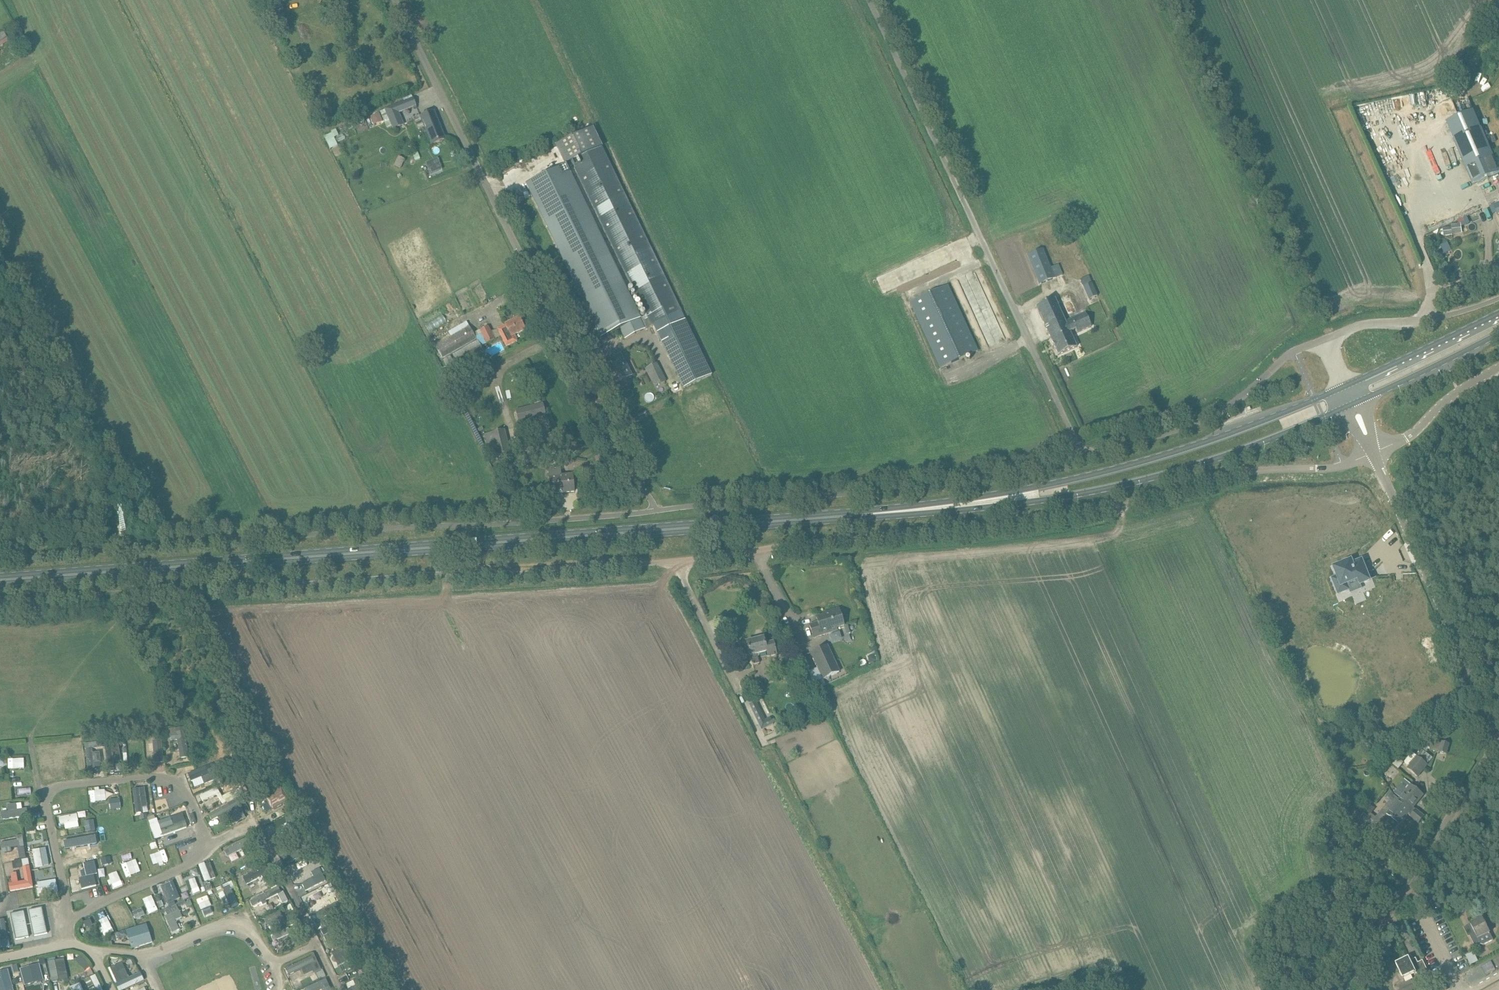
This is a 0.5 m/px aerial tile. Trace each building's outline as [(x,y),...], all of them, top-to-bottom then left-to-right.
[(281,3),(264,10),(270,24),(273,22),(272,18),(285,13),(281,3)] [(3,32),(0,34),(0,52),(6,49),(3,45),(9,42),(3,32)] [(413,98),(384,110),(392,129),(404,124),(399,113),(416,106),(413,98)] [(1446,122),(1457,118),(1453,106),(1441,110),(1446,122)] [(432,145),(436,143),(445,139),(434,111),(420,117),(432,145)] [(565,165),(527,184),(601,338),(620,329),(625,339),(654,325),(658,334),(684,389),(712,375),(686,320),(685,321),(680,312),(682,312),(602,147),(594,128),(557,146),(566,164),(571,161),(648,319),(644,321),(643,317),(640,318),(565,165)] [(1454,139),(1472,183),(1498,172),(1498,170),(1481,128),(1454,139)] [(334,137),(339,135),(337,130),(324,136),(330,149),(338,145),(334,137)] [(338,146),(331,149),(334,156),(341,153),(338,146)] [(394,167),(401,170),(405,161),(398,157),(394,167)] [(426,162),(431,174),(443,170),(438,158),(426,162)] [(1451,225),(1451,227),(1443,228),(1444,237),(1453,236),(1453,235),(1462,234),(1461,224),(1451,225)] [(1039,285),(1049,281),(1062,276),(1058,266),(1051,269),(1043,249),(1028,256),(1039,285)] [(1089,301),(1098,297),(1088,274),(1084,276),(1085,278),(1080,281),(1089,301)] [(910,303),(940,368),(978,351),(948,286),(910,303)] [(1076,347),(1072,338),(1071,334),(1076,332),(1077,335),(1092,328),(1086,314),(1066,323),(1055,299),(1036,307),(1058,355),(1076,347)] [(507,347),(515,342),(512,336),(525,330),(519,319),(506,325),(506,326),(498,330),(507,347)] [(450,338),(436,346),(434,347),(442,360),(476,340),(477,341),(453,356),(460,367),(485,353),(481,347),(495,339),(488,327),(479,332),(479,331),(474,334),(469,326),(467,323),(456,329),(448,334),(450,338)] [(612,368),(608,370),(615,384),(626,378),(624,373),(629,370),(621,354),(608,361),(612,368)] [(446,367),(454,363),(450,357),(443,361),(446,367)] [(647,368),(652,377),(661,373),(657,364),(647,368)] [(447,373),(445,374),(447,379),(460,373),(458,368),(450,372),(447,373)] [(546,416),(543,404),(516,410),(519,422),(546,416)] [(505,430),(484,435),(490,459),(511,453),(505,430)] [(560,468),(549,469),(551,493),(574,492),(573,476),(561,477),(560,468)] [(1339,587),(1334,589),(1341,604),(1351,599),(1349,594),(1360,589),(1362,594),(1372,589),(1363,570),(1354,574),(1352,570),(1349,571),(1348,571),(1349,572),(1345,573),(1344,573),(1344,574),(1335,578),(1339,587)] [(810,625),(812,635),(814,639),(838,632),(837,629),(844,627),(839,611),(838,611),(836,609),(831,611),(831,613),(816,618),(818,623),(810,625)] [(753,665),(759,663),(757,654),(767,651),(769,657),(777,655),(774,642),(765,644),(764,638),(746,643),(750,656),(753,665)] [(840,672),(827,645),(810,653),(823,680),(840,672)] [(783,658),(787,674),(799,671),(796,656),(783,658)] [(756,701),(749,705),(762,730),(774,724),(770,717),(765,720),(756,701)] [(172,741),(178,740),(180,757),(190,756),(185,726),(170,728),(172,741)] [(89,769),(106,767),(102,740),(85,743),(89,769)] [(1442,742),(1439,752),(1447,755),(1450,744),(1442,742)] [(1428,765),(1418,757),(1413,753),(1404,763),(1409,767),(1408,769),(1418,777),(1428,765)] [(49,769),(54,769),(53,757),(41,759),(43,776),(49,775),(49,769)] [(209,766),(189,772),(193,787),(213,782),(209,766)] [(8,790),(8,782),(0,782),(0,790),(8,790)] [(1411,785),(1399,800),(1408,806),(1404,811),(1408,814),(1411,817),(1419,824),(1425,817),(1413,808),(1424,795),(1411,785)] [(132,788),(136,813),(148,811),(145,787),(132,788)] [(203,801),(218,794),(223,804),(235,798),(232,792),(222,796),(217,787),(200,795),(203,801)] [(265,796),(271,807),(287,797),(281,787),(265,796)] [(152,793),(153,802),(161,801),(159,791),(152,793)] [(168,792),(169,800),(178,799),(177,791),(168,792)] [(179,799),(151,808),(153,815),(182,805),(179,799)] [(1408,815),(1411,817),(1408,814),(1404,811),(1408,806),(1399,800),(1381,822),(1386,826),(1394,832),(1408,815)] [(239,801),(209,811),(212,822),(230,816),(232,824),(245,819),(239,801)] [(22,809),(22,803),(8,803),(8,811),(2,811),(2,818),(28,818),(28,809),(22,809)] [(1369,816),(1375,809),(1368,803),(1362,810),(1369,816)] [(148,817),(154,838),(188,827),(183,813),(158,821),(156,815),(148,817)] [(1373,831),(1378,825),(1368,816),(1362,822),(1373,831)] [(95,832),(64,837),(66,851),(97,846),(95,832)] [(170,836),(142,845),(147,859),(160,855),(165,869),(172,867),(167,851),(174,849),(170,836)] [(186,838),(175,843),(182,858),(193,852),(186,838)] [(228,857),(250,844),(247,838),(225,851),(228,857)] [(2,841),(2,849),(20,848),(20,840),(2,841)] [(19,858),(34,856),(32,844),(18,845),(19,858)] [(109,890),(121,886),(115,869),(123,866),(119,854),(99,860),(109,890)] [(13,868),(23,867),(22,859),(19,859),(18,855),(6,856),(7,861),(12,861),(13,868)] [(30,857),(32,869),(46,867),(44,855),(30,857)] [(211,861),(200,864),(204,881),(215,878),(211,861)] [(25,882),(9,885),(10,891),(33,887),(30,869),(23,870),(25,882)] [(258,869),(243,878),(248,886),(257,880),(260,886),(266,882),(258,869)] [(225,906),(231,904),(232,907),(240,904),(233,889),(236,888),(232,880),(216,888),(225,906)] [(157,910),(170,904),(161,885),(148,891),(157,910)] [(284,891),(281,893),(279,887),(249,900),(252,906),(279,894),(283,903),(288,901),(284,891)] [(136,924),(155,915),(143,891),(136,894),(138,898),(126,903),(136,924)] [(177,893),(172,895),(175,902),(180,899),(177,893)] [(105,908),(116,930),(133,922),(122,899),(115,902),(119,911),(114,913),(111,905),(105,908)] [(165,917),(172,934),(179,931),(175,921),(183,918),(180,911),(179,911),(176,906),(165,911),(167,916),(165,917)] [(33,934),(46,933),(43,907),(31,909),(33,934)] [(336,923),(321,931),(322,933),(324,937),(331,933),(333,932),(333,933),(336,939),(346,933),(350,931),(343,918),(352,915),(349,909),(334,917),(336,923)] [(25,910),(12,912),(15,938),(28,936),(25,910)] [(281,912),(264,919),(268,930),(286,923),(281,912)] [(1475,947),(1481,944),(1484,946),(1494,941),(1483,919),(1471,924),(1476,934),(1470,936),(1475,947)] [(98,938),(104,936),(98,920),(92,922),(98,938)] [(131,947),(152,943),(149,924),(127,929),(131,947)] [(271,934),(274,942),(293,935),(290,928),(271,934)] [(1478,962),(1475,955),(1468,958),(1471,964),(1478,962)] [(316,956),(285,967),(288,974),(307,967),(310,975),(321,971),(316,956)] [(1418,976),(1423,974),(1416,958),(1411,961),(1409,957),(1396,964),(1403,979),(1415,973),(1415,974),(1417,973),(1418,976)] [(64,970),(67,970),(65,961),(48,964),(52,983),(66,980),(64,970)] [(141,972),(129,977),(122,961),(111,966),(122,989),(144,980),(141,972)] [(43,982),(42,975),(48,974),(46,962),(28,965),(32,984),(43,982)] [(1481,967),(1486,976),(1496,971),(1491,962),(1481,967)] [(81,972),(73,975),(76,982),(84,979),(81,972)] [(90,976),(92,983),(89,984),(91,989),(103,989),(97,974),(90,976)] [(358,984),(357,980),(346,983),(349,989),(356,989),(355,985),(358,984)]
